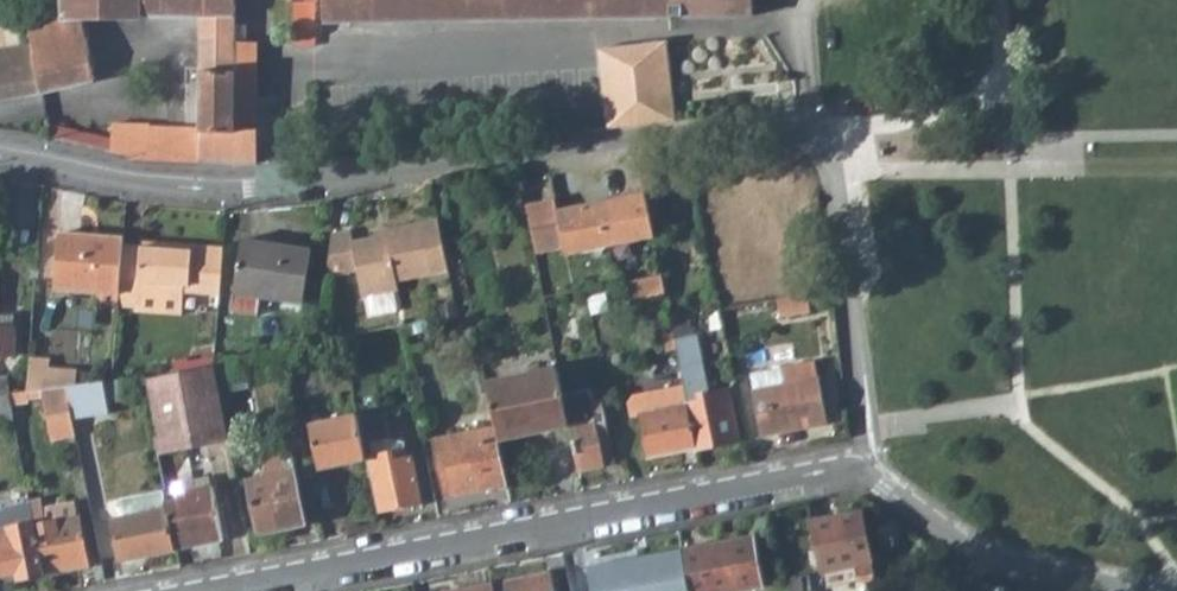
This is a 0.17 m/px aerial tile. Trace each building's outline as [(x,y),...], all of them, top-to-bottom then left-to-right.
[(63,19),(28,27),(31,42),(0,47),(0,100),(42,91),(92,81),(86,46),(81,16),(161,15),(200,15),(201,25),(200,116),(200,133),(200,163),(259,162),(259,129),(236,129),(237,38),(237,24),(238,6),(238,0),(63,0),(63,19)] [(294,46),(315,46),(316,12),(316,3),(317,3),(317,0),(293,0),(294,46)] [(326,11),(378,11),(659,6),(671,6),(754,5),(754,0),(326,0),(326,11)] [(670,35),(600,39),(601,77),(603,124),(652,120),(673,118),(670,49),(670,35)] [(237,38),(236,129),(259,129),(260,75),(260,38),(237,38)] [(48,137),(86,146),(113,153),(113,139),(47,124),(48,137)] [(119,154),(118,129),(121,129),(120,125),(112,125),(113,139),(113,153),(119,154)] [(130,159),(200,163),(200,133),(121,129),(118,129),(119,154),(129,155),(130,159)] [(555,204),(563,241),(607,232),(651,224),(645,188),(555,204)] [(555,204),(554,199),(525,205),(535,251),(564,245),(563,241),(555,204)] [(386,227),(396,296),(400,295),(398,287),(449,277),(437,217),(386,227)] [(353,240),(351,229),(331,233),(327,277),(359,272),(363,297),(376,295),(378,300),(396,296),(386,227),(384,228),(385,233),(353,240)] [(123,238),(58,233),(54,292),(119,296),(122,244),(123,238)] [(184,295),(185,290),(220,293),(224,246),(144,239),(143,245),(122,244),(119,296),(118,306),(137,306),(139,292),(184,295)] [(308,300),(314,247),(244,239),(239,293),(236,311),(264,314),(266,295),(308,300)] [(664,294),(661,276),(623,282),(626,300),(664,294)] [(805,311),(802,294),(773,299),(776,316),(805,311)] [(454,301),(435,305),(438,319),(457,315),(454,301)] [(16,315),(0,315),(0,356),(14,357),(16,315)] [(711,393),(699,336),(673,341),(674,341),(683,385),(686,398),(697,448),(713,445),(712,440),(738,435),(728,390),(711,393)] [(30,358),(27,392),(42,390),(59,388),(61,370),(62,360),(30,358)] [(813,360),(749,372),(762,435),(826,423),(813,360)] [(155,437),(158,454),(167,452),(230,439),(215,364),(148,380),(159,436),(155,437)] [(564,394),(559,368),(488,382),(497,427),(499,433),(500,440),(568,427),(568,425),(570,424),(564,394)] [(61,370),(59,388),(67,387),(86,385),(88,373),(61,370)] [(108,414),(103,383),(86,385),(67,387),(73,419),(108,414)] [(648,459),(697,448),(686,398),(683,385),(631,396),(627,403),(630,419),(638,417),(648,459)] [(45,402),(52,437),(76,433),(73,419),(67,387),(59,388),(42,390),(45,402)] [(8,395),(10,408),(45,402),(42,390),(27,392),(8,395)] [(586,390),(564,394),(570,424),(568,425),(568,427),(578,472),(605,467),(598,437),(609,434),(602,403),(590,405),(586,390)] [(8,395),(0,396),(0,422),(13,420),(10,408),(8,395)] [(386,411),(359,416),(367,459),(371,458),(381,511),(413,504),(412,496),(413,495),(420,494),(413,458),(401,460),(399,446),(391,439),(386,411)] [(367,459),(359,416),(358,414),(311,423),(319,469),(367,459)] [(497,427),(436,439),(447,498),(510,485),(500,440),(499,433),(497,427)] [(609,434),(598,437),(605,467),(615,465),(609,434)] [(738,435),(712,440),(713,445),(739,440),(738,435)] [(307,525),(290,442),(261,448),(267,476),(249,480),(259,534),(307,525)] [(171,469),(188,466),(185,451),(168,455),(171,469)] [(168,455),(167,452),(158,454),(162,473),(171,471),(171,469),(168,455)] [(169,507),(177,550),(225,541),(214,486),(211,486),(210,478),(182,484),(185,498),(168,502),(169,507)] [(74,487),(40,493),(41,501),(42,508),(76,502),(74,487)] [(121,517),(169,507),(168,502),(165,490),(123,499),(119,506),(121,517)] [(29,503),(43,575),(89,566),(76,502),(42,508),(41,501),(40,493),(27,495),(29,503)] [(413,504),(421,503),(420,494),(413,495),(412,496),(413,504)] [(18,580),(43,575),(29,503),(7,507),(8,510),(0,512),(0,576),(17,573),(18,580)] [(121,517),(113,519),(120,555),(143,551),(145,556),(177,550),(169,507),(121,517)] [(864,513),(813,523),(825,589),(865,582),(867,590),(877,590),(864,513)] [(753,537),(682,550),(690,590),(738,590),(762,587),(753,537)] [(590,567),(594,590),(690,590),(682,550),(590,567)] [(145,556),(143,551),(120,555),(122,561),(145,556)] [(550,572),(521,578),(524,590),(554,590),(550,572)] [(493,583),(495,590),(524,590),(521,578),(493,583)] [(787,590),(804,590),(801,579),(785,581),(787,590)]
